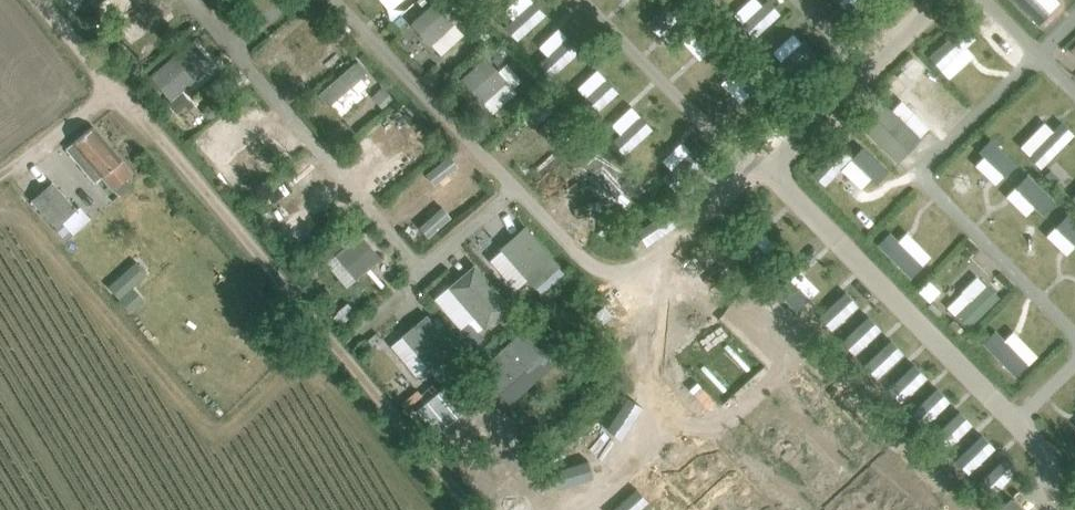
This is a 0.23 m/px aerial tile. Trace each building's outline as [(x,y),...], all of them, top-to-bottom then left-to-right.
[(513,19),(505,26),(518,40),(546,14),(534,0),(533,1),(513,19)] [(653,17),(666,30),(686,10),(676,0),(670,0),(653,17)] [(740,26),(752,39),(781,13),(769,0),(768,0),(763,5),(743,23),(740,26)] [(435,1),(412,22),(441,54),(464,32),(451,18),(458,12),(451,5),(444,11),(435,1)] [(702,17),(689,29),(691,31),(709,51),(721,63),(733,52),(702,17)] [(964,24),(929,56),(941,69),(942,69),(967,46),(976,38),(964,24)] [(548,55),(539,63),(552,77),(556,73),(580,51),(567,37),(548,55)] [(148,74),(169,99),(213,63),(192,38),(148,74)] [(782,61),(779,64),(791,76),(816,52),(805,40),(802,42),(782,61)] [(461,77),(494,113),(517,92),(514,88),(522,80),(506,62),(499,69),(486,54),(461,77)] [(744,62),(731,74),(749,94),(757,102),(770,89),(744,62)] [(586,96),(578,104),(591,118),(618,92),(606,78),(586,96)] [(896,158),(920,135),(880,96),(857,120),(896,158)] [(364,136),(387,162),(423,130),(400,104),(364,136)] [(621,133),(612,141),(625,154),(653,129),(640,115),(621,133)] [(1030,154),(1029,155),(1041,167),(1074,134),(1062,122),(1053,130),(1030,154)] [(103,177),(118,196),(130,186),(125,179),(131,174),(121,162),(122,161),(93,128),(94,128),(93,127),(66,149),(94,184),(103,177)] [(991,139),(979,151),(984,156),(1004,175),(1005,176),(1017,164),(991,139)] [(672,169),(663,178),(675,190),(709,157),(697,144),(691,150),(672,169)] [(839,144),(812,173),(826,185),(841,169),(850,160),(853,157),(839,144)] [(853,157),(850,160),(870,178),(877,184),(889,171),(863,147),(853,157)] [(1051,169),(1046,175),(1055,184),(1060,178),(1051,169)] [(1028,174),(1015,187),(1035,206),(1043,214),(1056,201),(1028,174)] [(53,182),(32,200),(56,226),(77,208),(53,182)] [(1056,227),(1074,245),(1074,220),(1068,214),(1056,227)] [(499,247),(535,288),(562,264),(526,224),(499,247)] [(334,253),(356,279),(382,258),(360,232),(334,253)] [(890,232),(878,244),(912,277),(924,265),(923,264),(899,240),(890,232)] [(130,312),(145,298),(133,285),(147,272),(137,261),(109,286),(120,298),(118,300),(130,312)] [(448,286),(484,329),(512,306),(475,263),(448,286)] [(784,271),(771,284),(798,311),(811,298),(810,298),(792,279),(784,271)] [(840,297),(819,317),(832,331),(853,311),(840,297)] [(401,335),(430,370),(456,349),(426,314),(401,335)] [(863,322),(842,341),(855,355),(876,335),(863,322)] [(996,330),(983,342),(1016,376),(1029,364),(1005,339),(996,330)] [(498,357),(482,371),(499,390),(510,403),(535,381),(524,368),(540,354),(542,352),(525,333),(498,357)] [(886,345),(865,365),(878,379),(898,359),(886,345)] [(804,369),(791,382),(799,389),(818,408),(831,395),(804,369)] [(909,370),(888,390),(901,403),(922,383),(909,370)] [(932,394),(911,413),(924,427),(945,407),(932,394)] [(954,417),(934,437),(946,450),(967,430),(954,417)] [(737,437),(724,450),(749,478),(763,465),(756,457),(737,437)] [(977,440),(956,460),(969,474),(990,454),(977,440)] [(511,453),(496,466),(505,477),(520,464),(511,453)] [(716,460),(703,471),(708,477),(726,497),(727,498),(740,486),(716,460)] [(999,464),(979,484),(992,497),(1012,477),(999,464)] [(765,491),(784,509),(796,509),(802,504),(797,499),(778,479),(777,479),(765,491)] [(915,506),(919,509),(944,509),(927,493),(915,506)] [(612,509),(639,509),(642,508),(630,494),(612,509)] [(738,509),(739,509),(763,509),(750,497),(738,509)] [(999,509),(1023,509),(1012,498),(999,509)]
